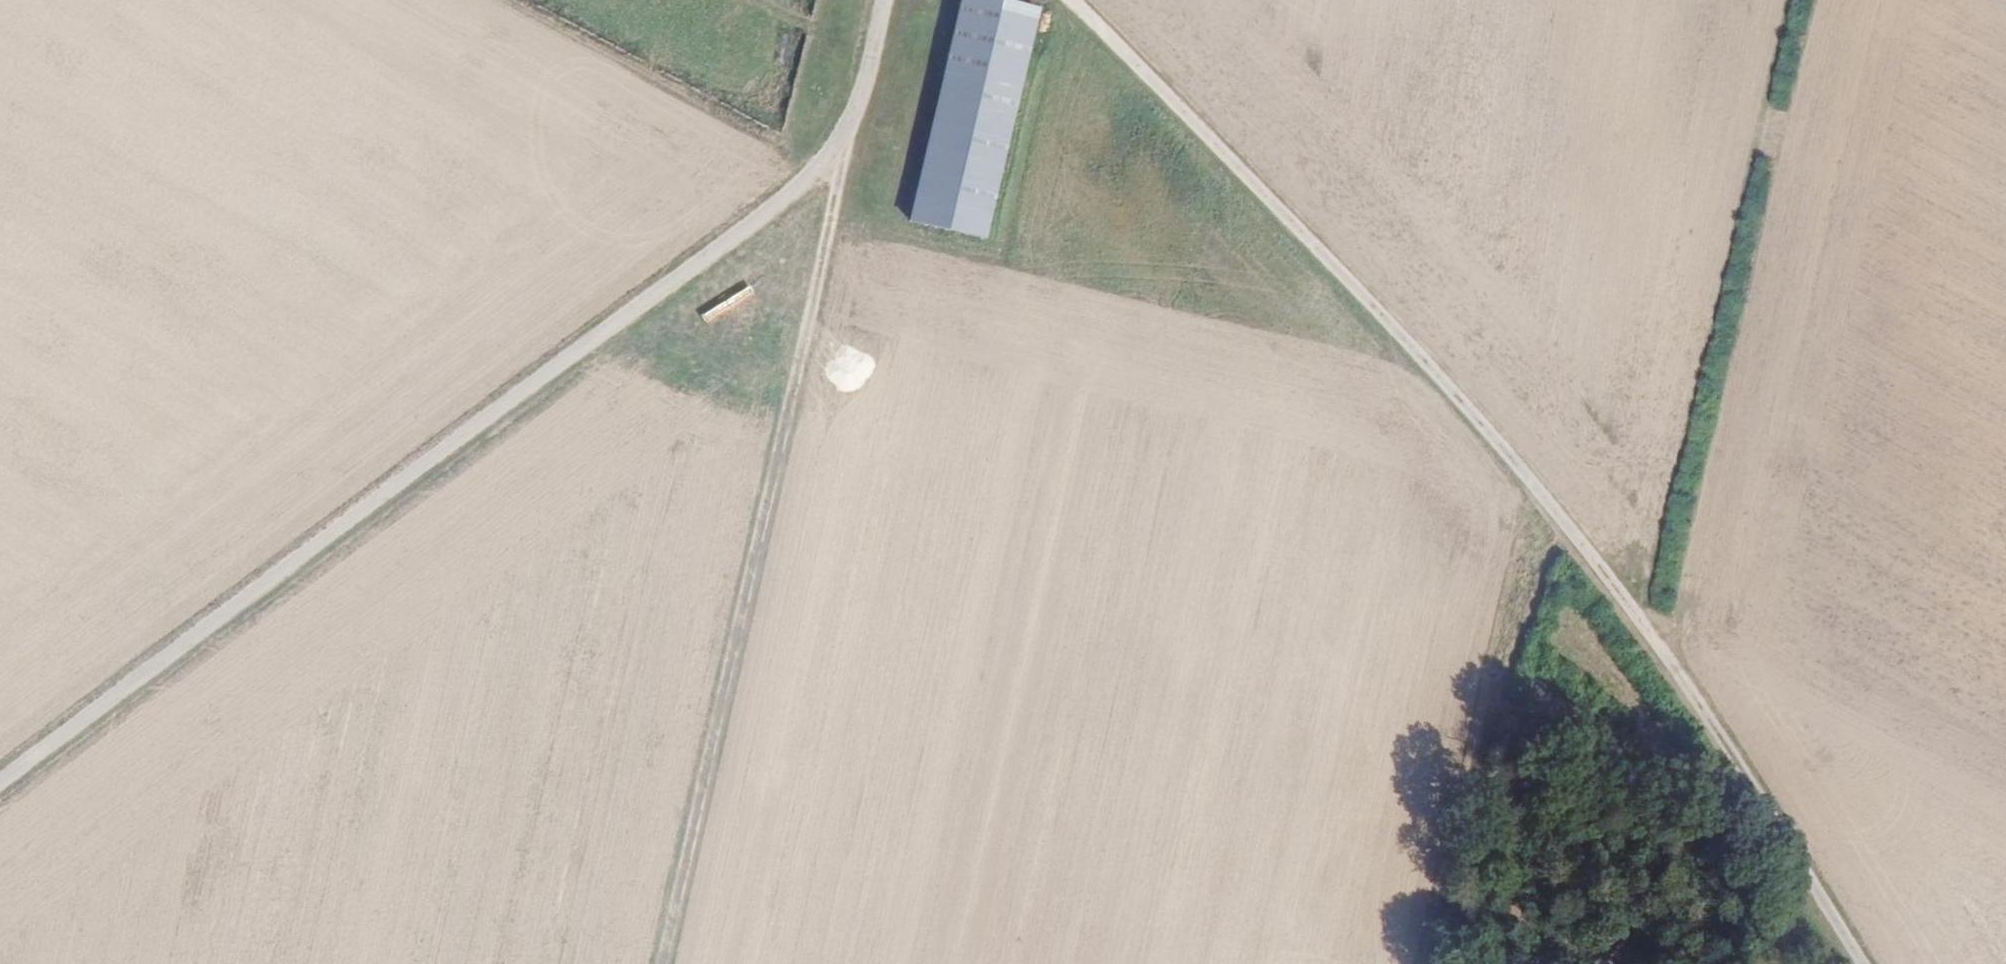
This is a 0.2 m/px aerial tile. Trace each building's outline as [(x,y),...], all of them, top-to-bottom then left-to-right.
[(1000,0),(961,0),(911,222),(984,239),(1036,8),(1000,0)]
